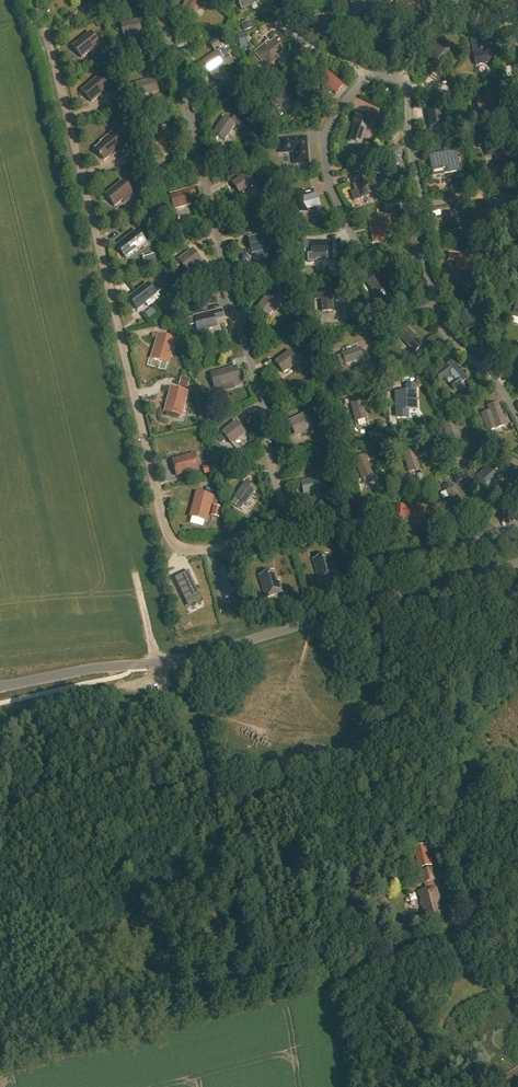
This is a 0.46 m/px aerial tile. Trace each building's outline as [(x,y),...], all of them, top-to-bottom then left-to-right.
[(182,8),(195,15),(201,5),(204,6),(207,0),(187,0),(182,8)] [(239,10),(263,1),(263,0),(235,0),(239,10)] [(354,0),(352,0),(350,0),(354,23),(365,20),(361,1),(355,3),(354,0)] [(421,0),(408,0),(395,3),(400,21),(413,18),(412,15),(424,13),(421,0)] [(494,10),(496,21),(503,19),(501,8),(494,10)] [(515,18),(517,27),(517,12),(510,14),(511,19),(515,18)] [(328,33),(324,22),(329,20),(327,15),(309,21),(315,38),(328,33)] [(116,25),(117,29),(121,28),(124,38),(141,34),(138,20),(121,24),(116,25)] [(240,24),(243,33),(252,30),(249,21),(240,24)] [(73,48),(82,58),(93,49),(95,51),(101,46),(90,33),(73,48)] [(265,44),(254,52),(262,62),(264,60),(269,67),(275,62),(278,60),(276,57),(283,52),(277,44),(281,41),(278,37),(272,42),(270,40),(268,42),(265,45),(265,44)] [(374,62),(384,63),(387,43),(387,42),(385,42),(385,43),(381,42),(382,38),(378,37),(374,62)] [(220,46),(216,40),(210,45),(216,53),(202,63),(210,75),(220,68),(222,71),(233,63),(228,57),(223,61),(214,50),(220,46)] [(430,70),(430,69),(434,72),(438,75),(444,68),(440,65),(449,55),(446,53),(448,51),(445,48),(448,46),(443,42),(439,46),(438,46),(434,50),(437,53),(426,66),(430,69),(429,69),(430,70)] [(473,55),(476,66),(488,63),(492,63),(490,51),(494,51),(493,44),(485,46),(486,52),(473,55)] [(322,91),(326,95),(328,95),(332,91),(336,94),(343,86),(327,72),(320,80),(326,85),(322,89),(322,91)] [(487,76),(489,84),(496,82),(495,75),(487,76)] [(89,100),(91,103),(103,93),(105,95),(111,91),(100,77),(82,92),(85,95),(82,97),(87,102),(89,100)] [(130,85),(131,91),(136,90),(138,96),(144,94),(151,92),(152,94),(159,92),(155,79),(130,85)] [(238,83),(241,89),(247,85),(244,80),(238,83)] [(289,94),(288,94),(287,87),(274,91),(276,98),(270,99),(272,108),(292,103),(289,94)] [(500,100),(479,103),(481,116),(502,113),(500,100)] [(111,102),(113,111),(120,110),(118,101),(111,102)] [(440,107),(426,109),(429,128),(444,125),(440,107)] [(350,142),(360,145),(366,126),(372,128),(375,118),(356,112),(353,122),(356,123),(350,142)] [(235,125),(239,120),(234,117),(230,122),(224,118),(213,133),(224,141),(235,125)] [(155,147),(160,153),(174,141),(165,130),(152,140),(149,137),(142,143),(149,152),(155,147)] [(95,150),(104,161),(116,151),(118,154),(124,149),(112,134),(101,143),(102,145),(95,150)] [(399,142),(403,149),(409,145),(405,138),(399,142)] [(305,140),(281,141),(282,152),(295,151),(295,155),(294,155),(294,165),(304,164),(303,163),(307,162),(305,140)] [(497,154),(499,167),(511,165),(506,141),(486,145),(488,156),(497,154)] [(383,160),(386,164),(390,162),(390,163),(391,163),(394,167),(400,163),(396,158),(401,155),(396,147),(376,159),(378,163),(383,160)] [(456,151),(428,156),(428,158),(430,157),(433,171),(443,169),(444,173),(459,171),(459,172),(460,172),(456,151)] [(231,183),(240,195),(260,180),(258,177),(252,181),(246,173),(231,183)] [(353,181),(361,199),(374,193),(367,176),(353,181)] [(134,195),(123,182),(105,196),(114,207),(126,197),(128,200),(134,195)] [(191,198),(189,191),(170,196),(166,197),(167,203),(171,202),(174,210),(190,206),(188,199),(191,198)] [(307,213),(306,209),(319,206),(316,195),(303,199),(301,192),(288,195),(294,216),(307,213)] [(444,215),(448,231),(461,228),(458,216),(462,215),(460,206),(453,208),(454,212),(444,215)] [(370,221),(375,242),(386,240),(384,230),(392,228),(390,217),(370,221)] [(136,231),(116,247),(126,259),(146,244),(136,231)] [(270,250),(269,242),(273,241),(272,234),(267,235),(248,239),(250,247),(252,246),(254,253),(270,250)] [(326,255),(327,260),(332,260),(331,242),(310,243),(311,256),(326,255)] [(174,264),(177,267),(181,264),(187,272),(201,261),(192,250),(174,264)] [(476,263),(481,263),(481,256),(457,254),(456,269),(475,270),(476,263)] [(156,264),(154,255),(147,257),(150,266),(156,264)] [(385,289),(377,277),(367,283),(375,296),(385,289)] [(165,293),(161,289),(154,294),(147,285),(128,299),(137,311),(149,301),(151,304),(165,293)] [(256,309),(268,318),(275,307),(279,310),(289,295),(282,290),(275,300),(267,294),(256,309)] [(320,299),(322,312),(332,311),(330,292),(313,294),(313,300),(320,299)] [(468,315),(458,320),(465,332),(478,324),(470,310),(466,312),(468,315)] [(195,325),(197,332),(214,328),(212,321),(223,318),(221,311),(186,319),(188,327),(195,325)] [(398,336),(414,353),(424,344),(416,336),(414,337),(406,328),(404,331),(401,327),(396,332),(399,335),(398,336)] [(179,331),(172,329),(170,336),(177,338),(179,331)] [(159,336),(152,359),(167,363),(174,340),(159,336)] [(343,359),(345,365),(363,359),(359,348),(342,354),(342,355),(337,356),(339,360),(343,359)] [(295,360),(289,351),(275,362),(283,374),(298,363),(302,360),(299,357),(295,360)] [(449,385),(454,390),(467,379),(452,362),(437,374),(442,380),(449,375),(454,381),(449,385)] [(211,375),(215,391),(221,389),(220,385),(233,381),(234,387),(241,385),(236,367),(211,375)] [(183,378),(181,386),(188,387),(189,380),(183,378)] [(405,392),(406,411),(417,410),(416,387),(411,387),(411,392),(405,392)] [(171,389),(165,412),(181,416),(187,393),(171,389)] [(351,404),(356,422),(366,419),(361,401),(357,403),(355,398),(350,400),(351,404)] [(481,415),(487,432),(505,426),(498,406),(493,408),(492,405),(488,407),(490,412),(481,415)] [(294,428),(298,435),(313,428),(309,420),(314,417),(312,412),(307,415),(307,414),(289,422),(292,429),(294,428)] [(449,424),(443,426),(449,443),(460,439),(451,418),(447,420),(449,424)] [(226,439),(231,445),(245,433),(236,422),(222,433),(222,434),(219,437),(223,442),(226,439)] [(408,471),(405,472),(406,476),(409,475),(409,473),(419,470),(414,451),(403,454),(408,471)] [(172,461),(176,477),(199,471),(195,455),(172,461)] [(354,460),(363,480),(372,476),(366,462),(369,460),(366,455),(354,460)] [(495,463),(477,478),(487,490),(500,478),(493,470),(498,466),(495,463)] [(212,474),(210,467),(203,468),(205,475),(212,474)] [(470,472),(465,476),(470,482),(475,477),(470,472)] [(459,474),(453,476),(456,484),(463,482),(459,474)] [(394,479),(397,486),(405,484),(403,477),(394,479)] [(301,482),(304,496),(328,490),(326,484),(321,486),(319,478),(301,482)] [(231,503),(236,506),(240,501),(246,506),(256,490),(245,482),(234,498),(235,498),(231,503)] [(458,498),(455,488),(448,491),(447,489),(446,490),(449,499),(443,501),(448,513),(462,508),(459,499),(460,499),(459,497),(458,498)] [(196,494),(190,517),(206,521),(212,498),(196,494)] [(221,508),(214,507),(211,516),(218,518),(221,508)] [(394,524),(405,524),(405,518),(415,518),(415,524),(423,524),(424,510),(422,510),(422,509),(394,507),(394,524)] [(328,556),(312,560),(319,582),(336,577),(333,565),(331,566),(328,556)] [(239,593),(231,567),(216,571),(224,597),(239,593)] [(202,601),(188,572),(174,578),(183,596),(187,594),(192,606),(202,601)] [(274,572),(259,576),(265,598),(282,593),(279,582),(277,582),(274,572)] [(425,846),(412,850),(418,871),(431,868),(425,846)] [(434,852),(440,855),(443,849),(437,846),(434,852)] [(422,907),(426,921),(438,917),(438,914),(442,913),(438,898),(439,898),(436,888),(434,889),(432,883),(435,882),(432,870),(420,873),(423,885),(424,885),(426,891),(416,894),(420,907),(422,907)]
